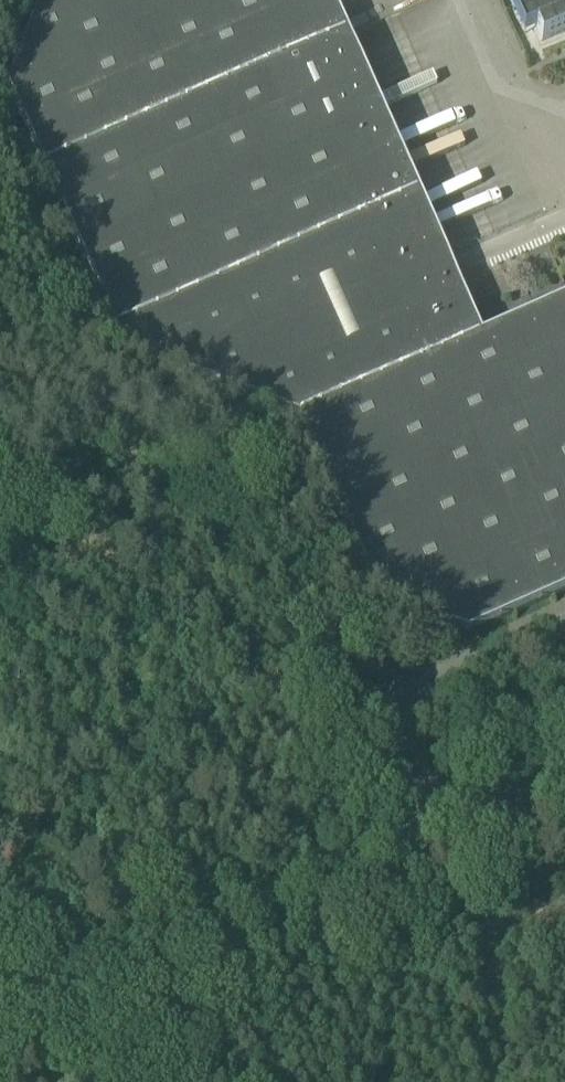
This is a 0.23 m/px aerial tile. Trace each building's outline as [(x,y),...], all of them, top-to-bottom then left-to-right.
[(7,89),(124,353),(215,388),(299,420),(370,582),(379,602),(467,636),(564,592),(564,300),(482,337),(479,332),(471,314),(454,275),(452,270),(447,259),(446,258),(332,0),(44,0),(41,1),(17,65),(7,89)] [(525,34),(537,29),(542,42),(564,32),(564,0),(510,0),(525,34)]
